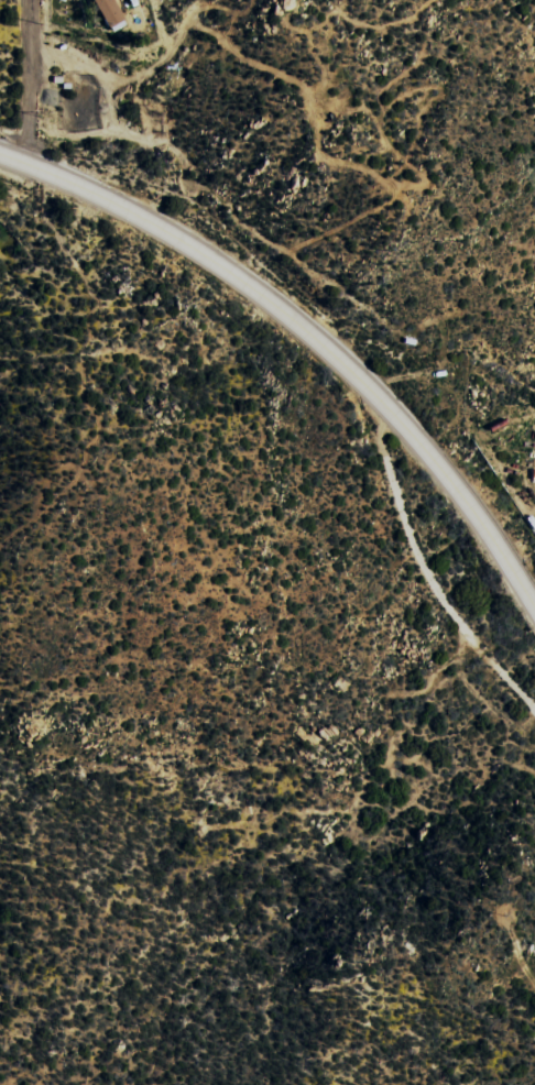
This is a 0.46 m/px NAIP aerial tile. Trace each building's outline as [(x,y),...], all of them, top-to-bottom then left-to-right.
[(112,32),(127,24),(115,0),(96,0),(112,32)]
